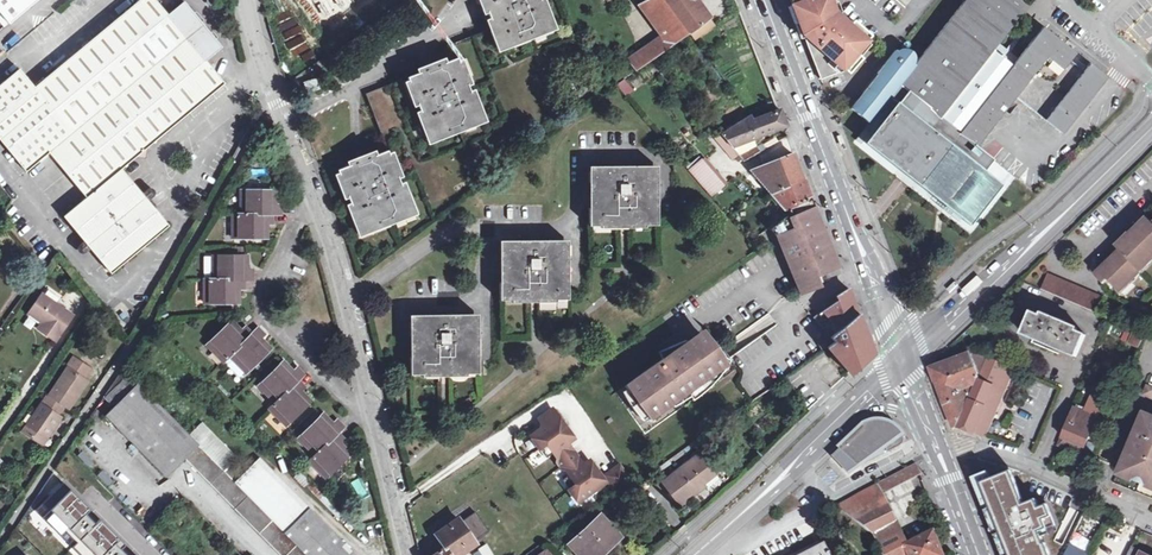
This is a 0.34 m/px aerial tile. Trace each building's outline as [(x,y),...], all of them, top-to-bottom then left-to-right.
[(155,0),(139,0),(34,87),(19,69),(0,85),(0,140),(26,171),(49,152),(86,198),(64,216),(111,274),(168,227),(121,169),(224,84),(206,61),(222,48),(184,2),(168,15),(155,0)] [(9,24),(37,0),(0,0),(0,13),(9,24)] [(314,15),(336,0),(304,0),(314,15)] [(487,13),(501,47),(529,36),(530,41),(535,39),(533,35),(551,27),(540,0),(482,0),(487,13)] [(666,0),(654,0),(644,6),(665,35),(628,61),(636,71),(653,59),(690,33),(666,0)] [(690,33),(695,39),(711,27),(691,0),(666,0),(690,33)] [(792,4),(821,79),(844,70),(869,42),(835,11),(830,0),(790,0),(792,4)] [(878,72),(879,74),(851,108),(870,123),(890,97),(899,103),(903,107),(887,128),(910,146),(927,125),(955,148),(933,176),(975,209),(998,180),(986,170),(995,159),(978,146),(1017,96),(1062,133),(1063,134),(1108,77),(1106,75),(1091,63),(1088,68),(1080,61),(1082,56),(1044,26),(1013,65),(1006,59),(1006,57),(1005,55),(1004,55),(1001,56),(994,50),(1024,11),(1011,0),(966,0),(915,64),(913,63),(915,60),(914,56),(911,51),(905,49),(902,49),(898,51),(897,49),(878,72)] [(457,58),(407,78),(427,129),(431,139),(458,129),(460,133),(465,131),(463,127),(481,120),(457,58)] [(774,80),(778,92),(783,90),(779,78),(774,80)] [(315,79),(304,84),(308,94),(319,89),(315,79)] [(625,96),(633,91),(627,80),(618,85),(625,96)] [(910,146),(887,128),(903,107),(899,103),(866,145),(908,174),(970,224),(1002,183),(998,180),(975,209),(933,176),(955,148),(927,125),(910,146)] [(751,115),(721,134),(721,135),(732,148),(784,127),(787,126),(780,110),(779,111),(754,119),(751,115)] [(866,128),(857,139),(861,143),(871,132),(866,128)] [(737,154),(732,148),(721,135),(716,139),(733,158),(737,154)] [(836,137),(840,148),(845,146),(841,135),(836,137)] [(744,162),(760,153),(757,147),(740,157),(742,159),(744,162)] [(365,160),(338,171),(361,232),(389,222),(390,226),(395,224),(394,220),(411,212),(388,151),(365,160)] [(771,194),(803,180),(797,167),(792,155),(751,171),(771,194)] [(705,188),(718,177),(703,160),(690,171),(704,188),(705,188)] [(660,167),(593,167),(593,225),(622,225),(629,225),(660,225),(660,167)] [(711,196),(724,186),(718,177),(705,188),(711,196)] [(803,180),(771,194),(783,208),(769,220),(773,226),(788,214),(785,210),(812,198),(809,190),(805,179),(803,180)] [(277,191),(242,190),(242,214),(234,214),(234,238),(268,238),(268,227),(268,224),(273,224),(273,214),(281,213),(281,210),(281,204),(277,204),(277,191)] [(815,204),(812,198),(785,210),(788,214),(773,226),(768,230),(774,238),(776,237),(801,294),(819,286),(812,272),(817,270),(819,274),(837,266),(815,208),(816,208),(815,204)] [(1096,275),(1104,284),(1109,280),(1117,289),(1130,278),(1132,280),(1141,272),(1139,269),(1145,263),(1148,265),(1151,261),(1151,222),(1148,218),(1136,230),(1131,235),(1127,230),(1113,243),(1121,251),(1096,275)] [(1131,235),(1136,230),(1131,225),(1127,230),(1131,235)] [(570,242),(504,241),(503,300),(534,301),(539,301),(569,301),(570,242)] [(248,256),(213,256),(213,279),(205,279),(205,304),(240,304),(240,293),(240,289),(245,288),(245,279),(253,278),(253,275),(253,270),(248,270),(248,256)] [(1042,289),(1097,312),(1104,297),(1048,273),(1042,289)] [(1130,278),(1117,289),(1120,292),(1132,280),(1130,278)] [(961,283),(958,280),(950,287),(953,291),(961,283)] [(834,342),(827,347),(852,376),(874,356),(849,288),(835,297),(838,301),(822,311),(813,317),(834,342)] [(74,315),(43,293),(30,312),(44,322),(40,328),(57,340),(74,315)] [(1033,312),(1023,334),(1077,358),(1087,335),(1063,325),(1065,320),(1058,316),(1055,322),(1033,312)] [(480,316),(414,316),(414,375),(447,375),(480,375),(480,316)] [(243,332),(232,321),(207,346),(224,362),(229,357),(245,372),(246,373),(271,349),(264,342),(262,339),(265,336),(258,328),(253,334),(248,329),(247,328),(243,332)] [(1146,333),(1138,330),(1133,343),(1141,347),(1146,333)] [(644,414),(650,422),(673,407),(675,409),(693,398),(690,393),(701,384),(704,388),(711,381),(709,377),(723,366),(715,355),(711,353),(712,351),(701,336),(688,346),(670,359),(664,364),(663,362),(626,390),(632,398),(636,396),(647,411),(644,414)] [(818,344),(822,349),(831,342),(827,337),(818,344)] [(669,355),(670,359),(688,346),(685,343),(669,355)] [(958,427),(987,358),(971,355),(970,354),(931,368),(932,370),(954,428),(958,427)] [(65,406),(69,409),(79,394),(77,393),(86,379),(84,378),(91,369),(73,357),(67,367),(68,368),(50,396),(65,406)] [(229,357),(224,362),(240,377),(245,372),(229,357)] [(987,358),(958,427),(973,434),(974,432),(986,437),(1015,369),(987,357),(987,358)] [(292,370),(284,362),(259,387),(275,404),(269,409),(286,426),(312,401),(302,391),(306,387),(303,385),(299,380),(304,375),(298,369),(294,372),(292,370)] [(199,446),(123,369),(104,398),(113,407),(105,415),(167,478),(199,446)] [(77,393),(79,394),(88,381),(86,379),(77,393)] [(50,396),(48,395),(23,433),(40,444),(50,429),(53,431),(61,418),(59,417),(65,406),(50,396)] [(1074,408),(1062,437),(1064,438),(1060,445),(1075,452),(1082,455),(1086,447),(1092,432),(1095,426),(1098,418),(1097,418),(1098,414),(1090,411),(1088,414),(1074,408)] [(532,436),(547,458),(551,455),(568,443),(575,439),(554,409),(540,419),(545,427),(532,436)] [(330,420),(324,414),(299,439),(315,456),(309,462),(326,478),(351,453),(342,444),(346,440),(343,437),(339,432),(344,427),(338,421),(334,424),(330,420)] [(1151,419),(1151,417),(1145,414),(1142,424),(1151,419)] [(1124,466),(1129,478),(1151,488),(1151,419),(1142,424),(1124,466)] [(867,423),(841,448),(843,451),(835,458),(850,472),(861,465),(901,445),(903,442),(903,439),(902,436),(900,435),(899,434),(896,435),(895,429),(887,427),(884,427),(867,423)] [(50,429),(40,444),(43,446),(53,431),(50,429)] [(568,443),(551,455),(556,462),(573,450),(568,443)] [(200,447),(187,460),(280,554),(307,554),(285,533),(237,484),(200,447)] [(83,450),(77,455),(87,467),(93,461),(83,450)] [(573,450),(556,462),(562,471),(579,458),(573,450)] [(701,454),(663,483),(680,505),(699,490),(697,488),(715,473),(701,454)] [(562,471),(567,477),(584,465),(579,458),(562,471)] [(258,460),(237,484),(285,533),(307,554),(347,554),(258,460)] [(567,477),(563,481),(579,503),(606,483),(603,479),(590,461),(584,465),(567,477)] [(877,485),(881,494),(920,473),(916,464),(877,485)] [(622,465),(605,477),(608,482),(615,491),(632,480),(622,465)] [(1129,478),(1124,466),(1120,474),(1129,478)] [(1039,538),(1043,537),(1041,532),(1058,525),(1049,504),(1041,508),(1038,499),(1031,502),(1025,504),(1013,471),(991,479),(989,474),(974,479),(976,485),(979,493),(987,491),(1011,554),(1045,554),(1039,538)] [(121,552),(127,546),(102,521),(96,526),(86,516),(91,511),(65,484),(55,495),(62,502),(45,519),(81,554),(125,554),(121,552)] [(938,546),(933,533),(904,548),(881,494),(877,485),(836,507),(838,508),(873,536),(882,554),(942,554),(938,546)] [(38,511),(45,519),(62,502),(55,495),(38,511)] [(1070,540),(1086,548),(1101,521),(1085,512),(1070,540)] [(435,535),(444,548),(445,547),(451,554),(468,554),(480,547),(476,541),(488,532),(475,513),(463,522),(460,517),(435,535)] [(599,516),(569,544),(576,552),(579,549),(584,554),(599,554),(611,544),(612,545),(619,538),(599,516)] [(542,543),(532,528),(522,535),(533,550),(542,543)] [(471,553),(473,554),(494,554),(488,544),(471,553)] [(805,554),(830,554),(825,545),(805,554)] [(434,554),(451,554),(445,547),(444,548),(434,554)]
